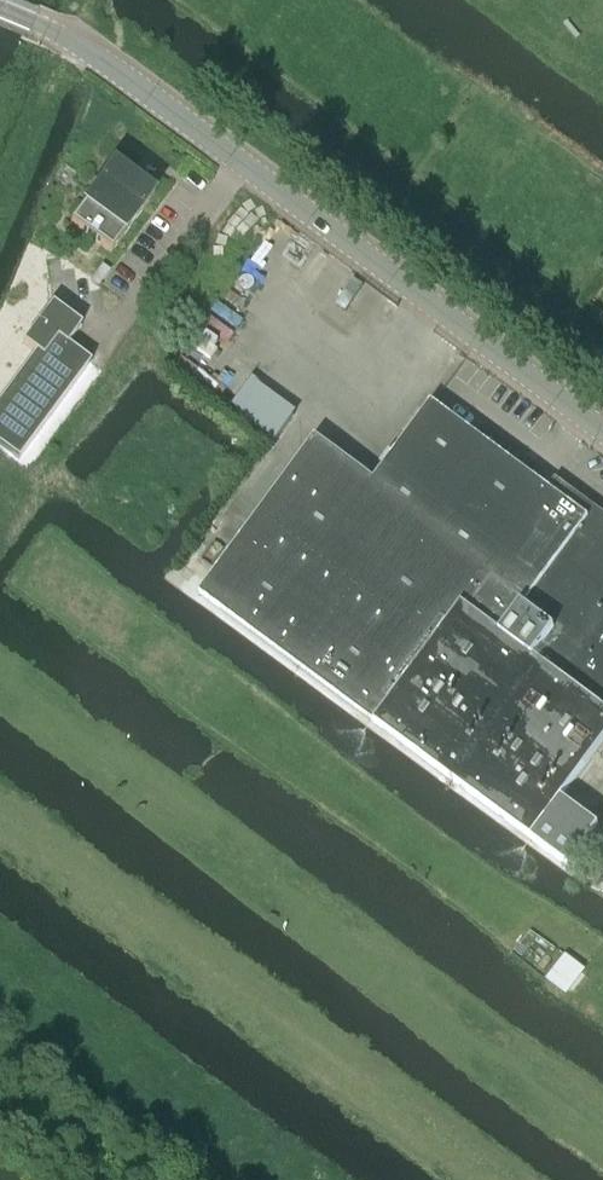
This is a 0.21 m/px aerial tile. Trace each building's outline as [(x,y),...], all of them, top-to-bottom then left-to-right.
[(111,254),(153,196),(139,185),(141,181),(131,173),(128,177),(113,166),(70,224),(111,254)] [(77,324),(60,311),(52,305),(46,313),(45,313),(22,343),(35,353),(0,401),(0,447),(18,460),(90,362),(67,345),(81,326),(77,324)] [(556,481),(549,490),(432,403),(375,481),(316,437),(200,595),(570,868),(600,827),(562,800),(602,745),(602,515),(556,481)] [(583,968),(566,956),(547,981),(563,993),(583,968)]
